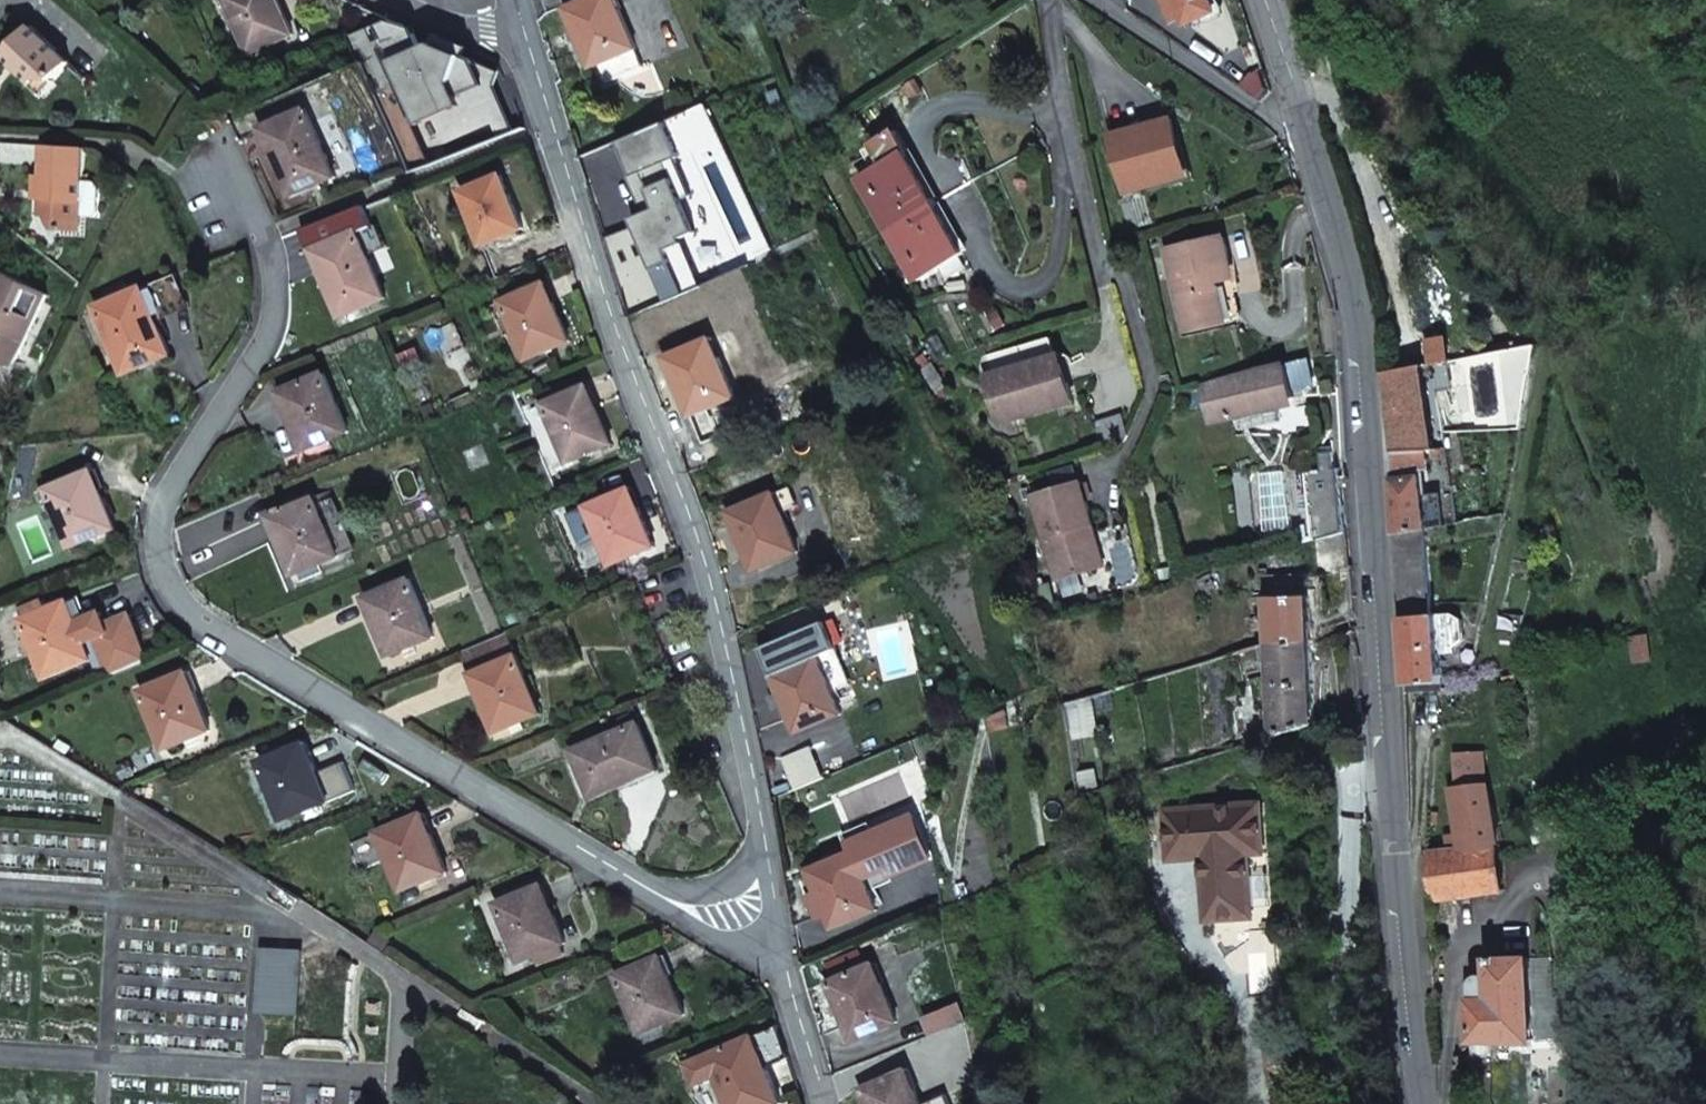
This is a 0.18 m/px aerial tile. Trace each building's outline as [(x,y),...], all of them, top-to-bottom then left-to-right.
[(245,53),(290,34),(276,0),(222,0),(245,53)] [(635,48),(619,9),(618,9),(614,0),(585,0),(565,8),(589,67),(598,63),(635,48)] [(1186,25),(1217,11),(1212,0),(1175,0),(1186,25)] [(417,27),(398,22),(376,29),(398,87),(380,94),(411,171),(515,132),(497,86),(502,73),(475,58),(479,48),(445,34),(441,44),(425,48),(417,27)] [(1,57),(25,83),(57,84),(70,69),(29,29),(1,57)] [(606,82),(643,67),(635,48),(598,63),(606,82)] [(57,84),(25,83),(41,100),(57,84)] [(336,175),(309,109),(265,127),(277,159),(275,160),(289,195),(336,175)] [(1125,192),(1187,176),(1177,141),(1172,119),(1111,136),(1125,192)] [(669,120),(621,139),(648,210),(629,217),(632,223),(602,234),(633,311),(666,298),(653,265),(672,257),(668,247),(688,239),(685,233),(699,227),(680,178),(691,173),(669,120)] [(77,235),(82,153),(38,151),(35,218),(41,219),(47,232),(77,235)] [(960,255),(963,253),(907,153),(859,180),(916,280),(940,266),(948,278),(966,267),(960,255)] [(493,241),(524,228),(503,174),(460,191),(473,225),(485,220),(493,241)] [(485,220),(473,225),(481,245),(493,241),(485,220)] [(386,297),(358,230),(313,249),(327,281),(325,282),(339,317),(386,297)] [(1167,249),(1186,329),(1226,320),(1217,280),(1233,277),(1224,236),(1167,249)] [(14,364),(46,293),(0,271),(0,363),(14,364)] [(549,302),(542,284),(498,302),(522,359),(569,341),(551,301),(549,302)] [(151,316),(140,288),(95,307),(123,373),(170,354),(153,315),(151,316)] [(688,415),(734,397),(718,358),(716,358),(709,339),(664,357),(688,415)] [(1060,352),(1017,365),(1017,367),(1020,374),(1062,362),(1060,352)] [(1017,367),(985,376),(998,421),(1073,399),(1062,362),(1020,374),(1017,367)] [(1427,451),(1432,450),(1426,365),(1380,373),(1384,413),(1388,452),(1427,451)] [(1287,367),(1239,376),(1219,381),(1202,386),(1209,417),(1234,412),(1237,426),(1246,425),(1247,429),(1278,422),(1274,403),(1294,399),(1287,367)] [(348,431),(324,373),(280,390),(288,410),(287,410),(303,449),(348,431)] [(593,405),(585,386),(541,405),(566,462),(611,444),(594,404),(593,405)] [(1392,534),(1426,530),(1424,504),(1422,472),(1429,471),(1427,451),(1388,452),(1389,468),(1392,534)] [(1314,541),(1343,533),(1339,478),(1338,469),(1307,472),(1314,541)] [(98,491),(90,471),(46,489),(70,547),(115,528),(99,490),(98,491)] [(1035,499),(1060,583),(1101,571),(1089,530),(1097,528),(1084,484),(1035,499)] [(635,508),(627,489),(584,507),(608,565),(654,546),(637,507),(635,508)] [(751,570),(797,551),(781,512),(779,513),(771,493),(728,512),(751,570)] [(340,556),(315,497),(270,516),(279,536),(277,536),(294,574),(340,556)] [(1109,569),(1097,528),(1089,530),(1101,571),(1109,569)] [(1397,617),(1433,615),(1426,530),(1392,534),(1397,617)] [(1314,541),(1311,542),(1313,574),(1346,572),(1343,533),(1314,541)] [(434,636),(409,578),(365,598),(374,616),(372,616),(389,656),(434,636)] [(1269,644),(1312,642),(1309,597),(1267,597),(1269,644)] [(73,621),(65,601),(22,619),(45,677),(91,659),(75,620),(73,621)] [(1402,685),(1446,683),(1443,653),(1452,652),(1451,646),(1459,645),(1466,638),(1464,620),(1453,615),(1433,615),(1397,617),(1399,650),(1402,685)] [(479,692),(495,732),(541,713),(507,632),(460,650),(470,674),(472,674),(480,692),(479,692)] [(1316,726),(1316,725),(1312,642),(1269,644),(1274,735),(1275,737),(1316,726)] [(797,735),(843,715),(831,688),(830,689),(816,656),(772,675),(797,735)] [(192,692),(184,673),(140,690),(165,748),(210,730),(194,691),(192,692)] [(1233,727),(1248,727),(1247,703),(1232,703),(1233,727)] [(659,768),(641,723),(574,751),(593,797),(628,783),(627,781),(659,768)] [(310,762),(302,744),(259,762),(283,820),(329,800),(312,762),(310,762)] [(795,790),(826,778),(812,748),(784,759),(795,790)] [(1456,773),(1454,789),(1487,786),(1487,752),(1457,753),(1456,773)] [(1462,850),(1462,851),(1501,848),(1501,847),(1496,810),(1494,810),(1487,786),(1454,789),(1462,850)] [(1201,857),(1205,920),(1254,917),(1250,853),(1266,852),(1262,804),(1162,811),(1166,859),(1201,857)] [(432,834),(423,815),(380,833),(403,891),(449,872),(432,833),(432,834)] [(879,841),(808,871),(832,928),(878,909),(865,878),(890,868),(891,870),(925,856),(909,818),(875,832),(879,841)] [(1462,850),(1427,853),(1427,899),(1506,891),(1501,848),(1462,851),(1462,850)] [(549,905),(542,885),(498,904),(522,962),(537,956),(540,963),(565,953),(562,945),(568,943),(551,904),(549,905)] [(260,1010),(298,1012),(302,952),(264,950),(260,1010)] [(826,966),(833,981),(866,967),(860,951),(826,966)] [(668,976),(660,957),(616,976),(639,1033),(686,1014),(670,975),(668,976)] [(1472,1040),(1536,1041),(1536,1038),(1573,1039),(1569,998),(1556,998),(1554,959),(1531,960),(1531,959),(1490,961),(1491,980),(1490,978),(1486,976),(1481,977),(1478,979),(1475,985),(1476,1000),(1471,1000),(1472,1040)] [(853,1041),(898,1021),(882,983),(881,984),(872,964),(866,967),(833,981),(828,983),(853,1041)] [(320,981),(317,1037),(345,1038),(348,982),(320,981)] [(933,1033),(969,1019),(962,1002),(926,1016),(933,1033)] [(753,1036),(708,1055),(728,1103),(778,1103),(781,1103),(767,1067),(766,1068),(753,1036)] [(916,1089),(913,1090),(906,1070),(861,1089),(868,1103),(922,1103),(916,1089)]
